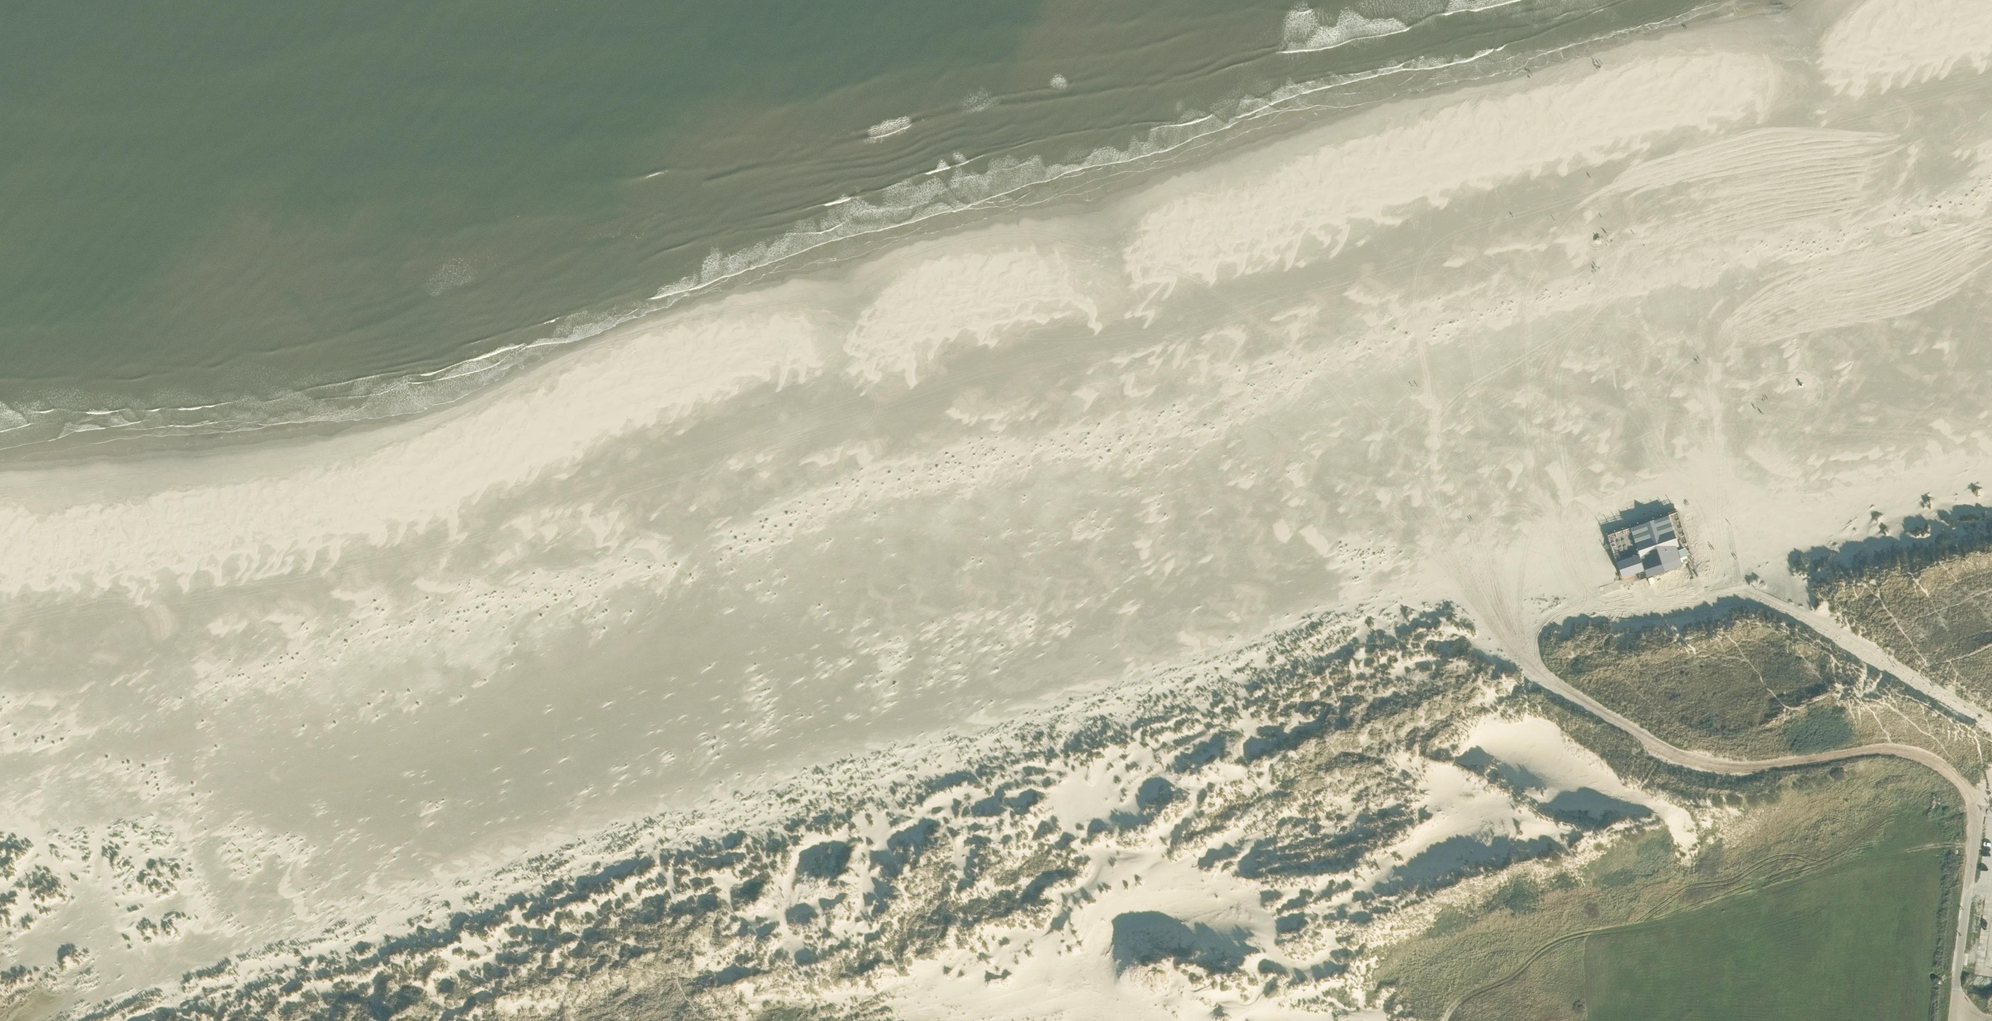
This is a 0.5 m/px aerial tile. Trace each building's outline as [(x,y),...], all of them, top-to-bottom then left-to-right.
[(1679,546),(1669,515),(1631,527),(1640,554),(1617,562),(1622,578),(1637,572),(1640,580),(1682,566),(1680,558),(1687,556),(1685,549),(1678,552),(1676,547),(1679,546)]
